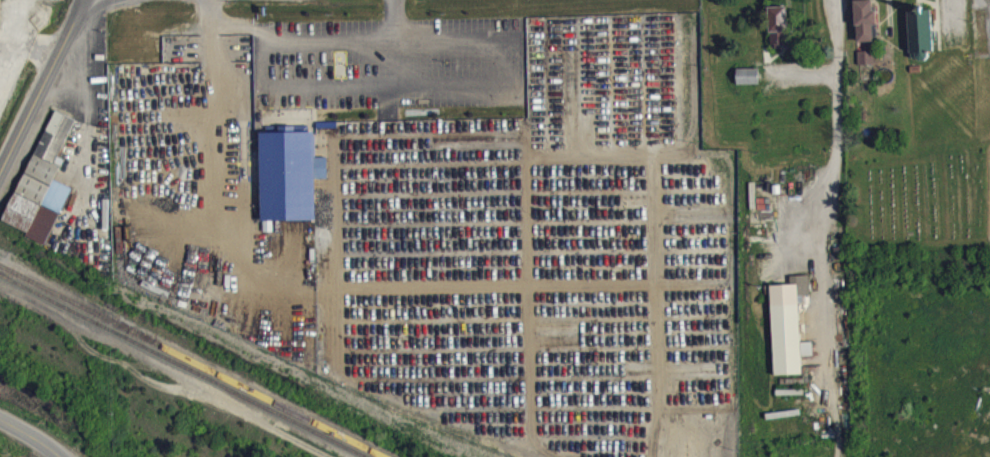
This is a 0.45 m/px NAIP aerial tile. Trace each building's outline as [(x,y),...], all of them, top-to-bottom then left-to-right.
[(874,34),(877,34),(876,9),(856,9),(858,51),(875,50),(874,34)] [(789,15),(771,16),(772,57),(790,57),(789,15)] [(934,61),(933,17),(910,18),(911,69),(929,68),(929,61),(934,61)] [(875,60),(859,60),(860,74),(876,73),(875,60)] [(739,94),(761,93),(760,77),(738,78),(739,94)] [(76,128),(53,118),(5,234),(49,252),(72,196),(55,189),(61,175),(57,173),(76,128)] [(261,130),(315,129),(318,218),(263,219),(261,130)] [(776,384),(804,383),(803,365),(814,365),(813,351),(801,351),(800,312),(801,312),(800,305),(810,304),(810,284),(790,284),(791,294),(773,294),(776,384)]
